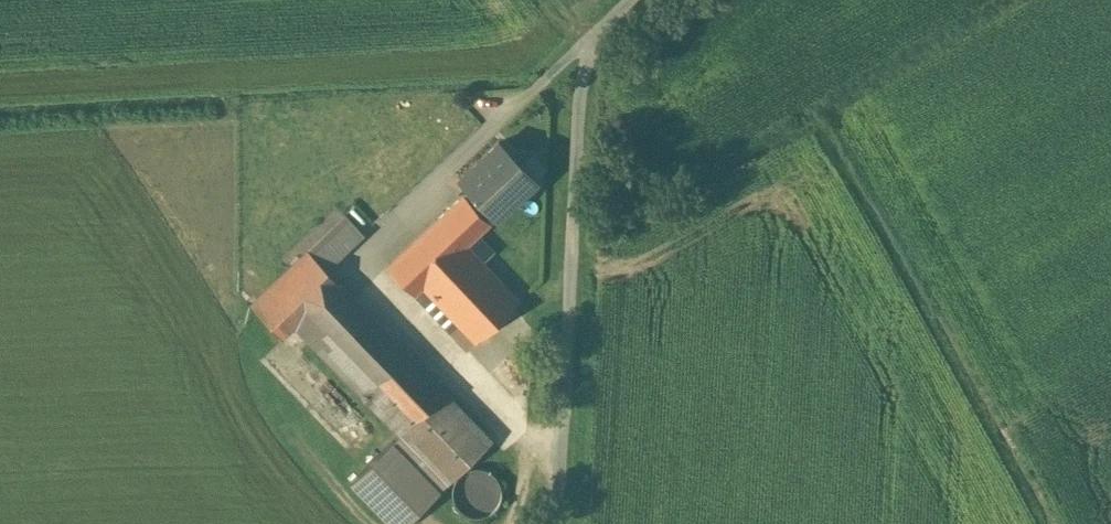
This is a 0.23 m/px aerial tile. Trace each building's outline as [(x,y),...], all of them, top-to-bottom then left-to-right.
[(498,142),(459,178),(468,189),(462,195),(489,224),(535,181),(498,142)] [(489,224),(462,195),(388,266),(466,349),(517,301),(465,247),(489,224)] [(326,271),(363,234),(345,215),(251,306),(282,338),(295,326),(282,313),(326,271)] [(447,483),(490,441),(326,271),(282,313),(295,326),(447,483)] [(391,442),(349,482),(389,523),(405,523),(439,491),(391,442)]
